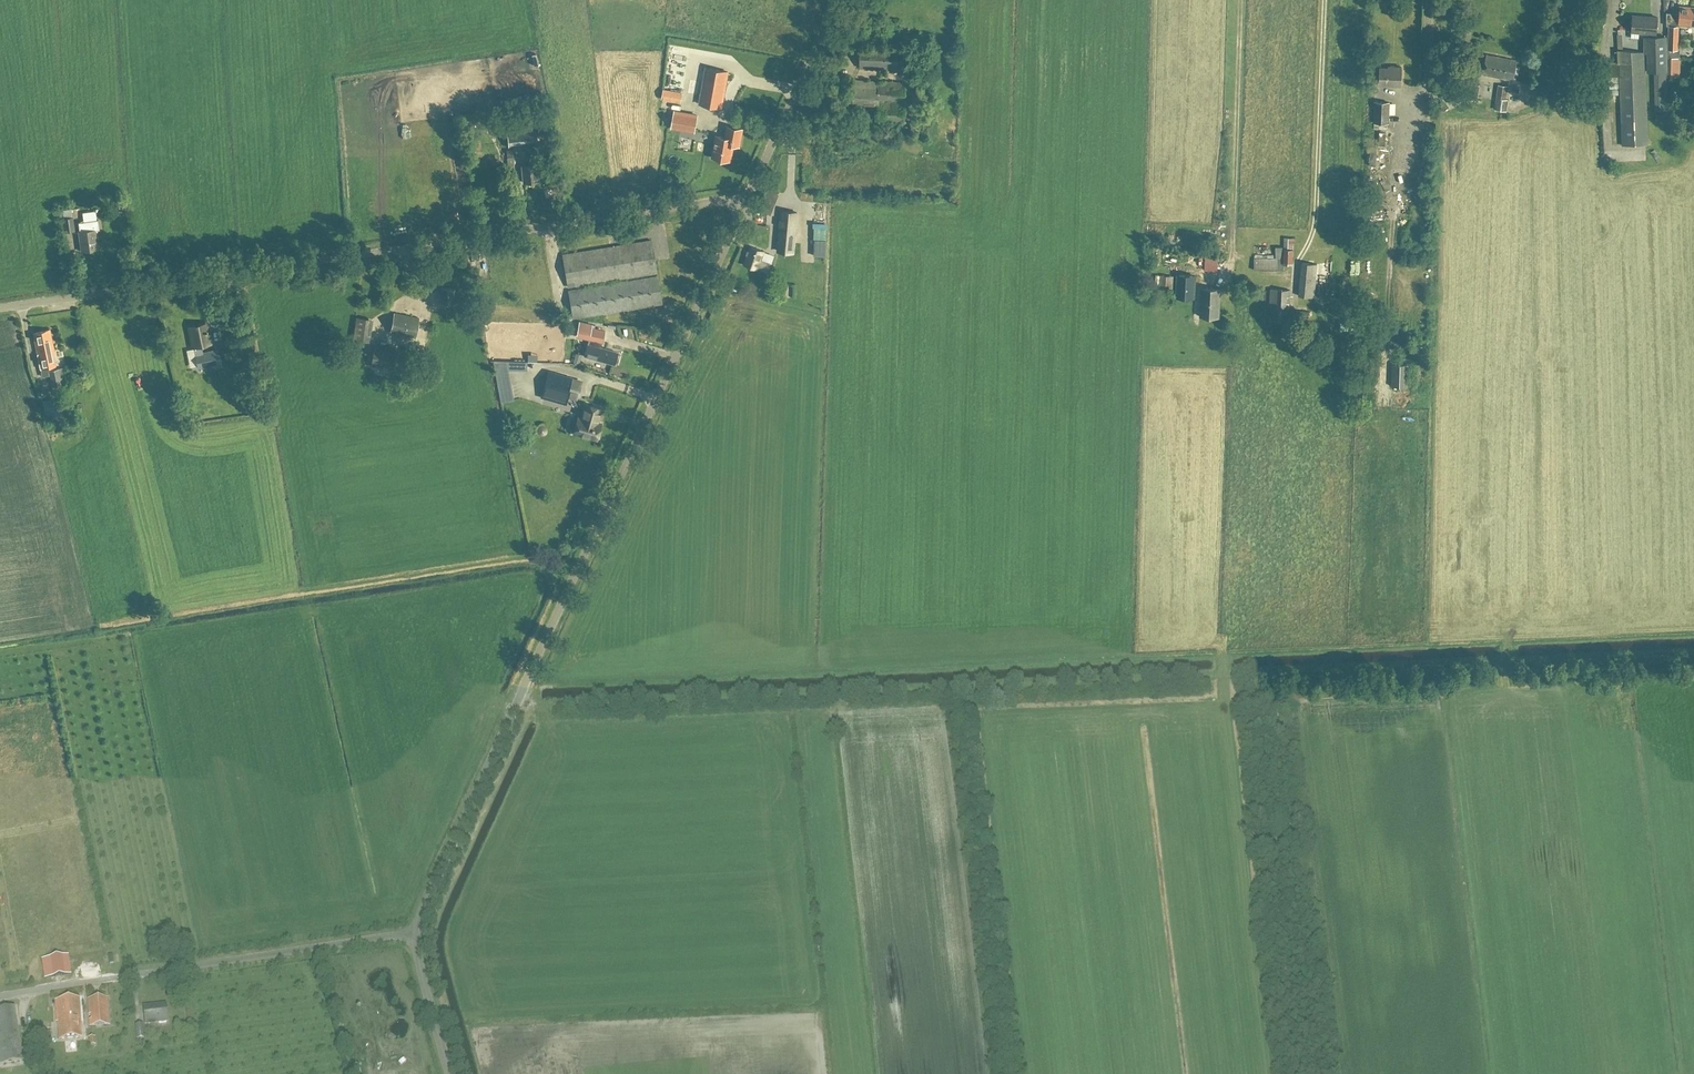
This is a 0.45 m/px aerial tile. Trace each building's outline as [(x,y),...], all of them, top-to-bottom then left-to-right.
[(1681,6),(1679,23),(1693,25),(1693,7),(1681,6)] [(1657,34),(1658,17),(1633,15),(1631,32),(1657,34)] [(1668,49),(1669,49),(1678,50),(1679,25),(1669,25),(1668,49)] [(1617,49),(1618,62),(1607,62),(1607,67),(1608,76),(1619,76),(1608,77),(1608,83),(1609,83),(1609,88),(1619,88),(1619,89),(1609,89),(1609,95),(1620,94),(1622,145),(1649,144),(1645,52),(1646,52),(1647,72),(1654,72),(1655,114),(1669,114),(1668,72),(1667,35),(1644,36),(1644,51),(1617,49)] [(906,69),(907,47),(861,45),(860,67),(906,69)] [(1498,77),(1502,57),(1487,54),(1483,74),(1498,77)] [(1517,60),(1502,57),(1498,77),(1513,80),(1517,60)] [(1680,57),(1671,57),(1671,75),(1680,75),(1680,57)] [(1401,84),(1402,67),(1395,66),(1395,68),(1380,68),(1380,83),(1401,84)] [(722,107),(728,71),(706,67),(700,103),(722,107)] [(904,123),(906,82),(863,80),(863,86),(854,86),(853,103),(870,103),(870,109),(879,109),(878,122),(904,123)] [(1478,99),(1479,85),(1470,84),(1468,98),(1478,99)] [(1498,84),(1496,100),(1490,99),(1488,109),(1494,110),(1494,109),(1507,111),(1508,99),(1506,98),(1508,86),(1498,84)] [(683,92),(664,88),(662,99),(681,102),(683,92)] [(1389,123),(1390,102),(1375,101),(1374,122),(1389,123)] [(671,127),(694,131),(697,115),(674,111),(671,127)] [(740,140),(742,129),(727,126),(725,137),(716,135),(713,157),(730,160),(734,139),(740,140)] [(510,146),(535,144),(534,132),(509,135),(510,146)] [(538,165),(536,150),(529,151),(530,165),(522,166),(524,182),(539,180),(537,165),(538,165)] [(62,218),(64,232),(75,230),(73,216),(72,208),(63,210),(64,218),(62,218)] [(794,243),(797,212),(782,211),(779,242),(794,243)] [(82,251),(98,248),(95,230),(100,229),(98,219),(78,222),(80,231),(79,231),(82,251)] [(568,286),(657,272),(652,240),(563,255),(568,286)] [(575,245),(577,251),(586,249),(585,243),(575,245)] [(767,272),(771,263),(762,260),(765,252),(750,246),(743,264),(758,269),(759,269),(767,272)] [(1286,262),(1295,262),(1295,246),(1286,246),(1286,262)] [(1283,257),(1278,258),(1256,258),(1256,269),(1283,269),(1283,257)] [(1314,297),(1317,264),(1302,262),(1299,295),(1314,297)] [(1177,274),(1176,297),(1194,298),(1195,275),(1177,274)] [(1156,292),(1173,293),(1174,276),(1156,275),(1156,292)] [(574,318),(663,303),(658,276),(569,290),(574,318)] [(454,304),(455,287),(441,287),(440,303),(454,304)] [(1219,317),(1220,289),(1202,288),(1201,316),(1219,317)] [(1289,320),(1290,290),(1271,289),(1269,319),(1289,320)] [(1309,317),(1309,310),(1296,309),(1296,317),(1309,317)] [(416,337),(420,318),(395,313),(391,332),(416,337)] [(370,342),(375,318),(361,315),(356,338),(370,342)] [(585,355),(597,359),(615,364),(615,362),(618,363),(620,355),(617,354),(618,352),(601,348),(606,330),(592,327),(593,324),(580,321),(576,336),(590,339),(585,355)] [(1305,322),(1305,331),(1319,331),(1319,322),(1305,322)] [(198,366),(220,361),(218,351),(203,354),(201,345),(210,343),(206,323),(190,326),(194,347),(195,346),(197,359),(198,366)] [(40,368),(55,365),(53,351),(54,351),(50,329),(33,332),(40,368)] [(374,346),(374,347),(371,366),(393,369),(397,349),(374,346)] [(1408,386),(1408,364),(1392,363),(1392,386),(1408,386)] [(499,366),(504,401),(516,400),(515,393),(514,393),(510,364),(499,366)] [(63,384),(52,386),(54,393),(67,390),(65,383),(67,382),(63,367),(59,368),(63,384)] [(63,384),(59,368),(49,370),(52,386),(63,384)] [(566,403),(568,395),(572,379),(551,373),(544,397),(566,403)] [(45,412),(61,408),(58,397),(43,400),(45,412)] [(533,400),(530,405),(537,410),(541,405),(533,400)] [(573,433),(597,439),(601,423),(598,422),(602,408),(586,404),(582,418),(578,417),(573,433)] [(71,973),(68,955),(42,959),(45,977),(71,973)] [(108,998),(88,999),(90,1025),(109,1024),(108,998)] [(60,1038),(82,1037),(80,999),(55,1000),(57,1021),(59,1021),(60,1038)] [(144,1024),(167,1022),(165,1004),(142,1007),(144,1024)] [(20,1062),(14,1022),(5,1024),(3,1009),(0,1010),(0,1065),(20,1062)] [(136,1039),(144,1038),(143,1024),(135,1025),(136,1039)]
